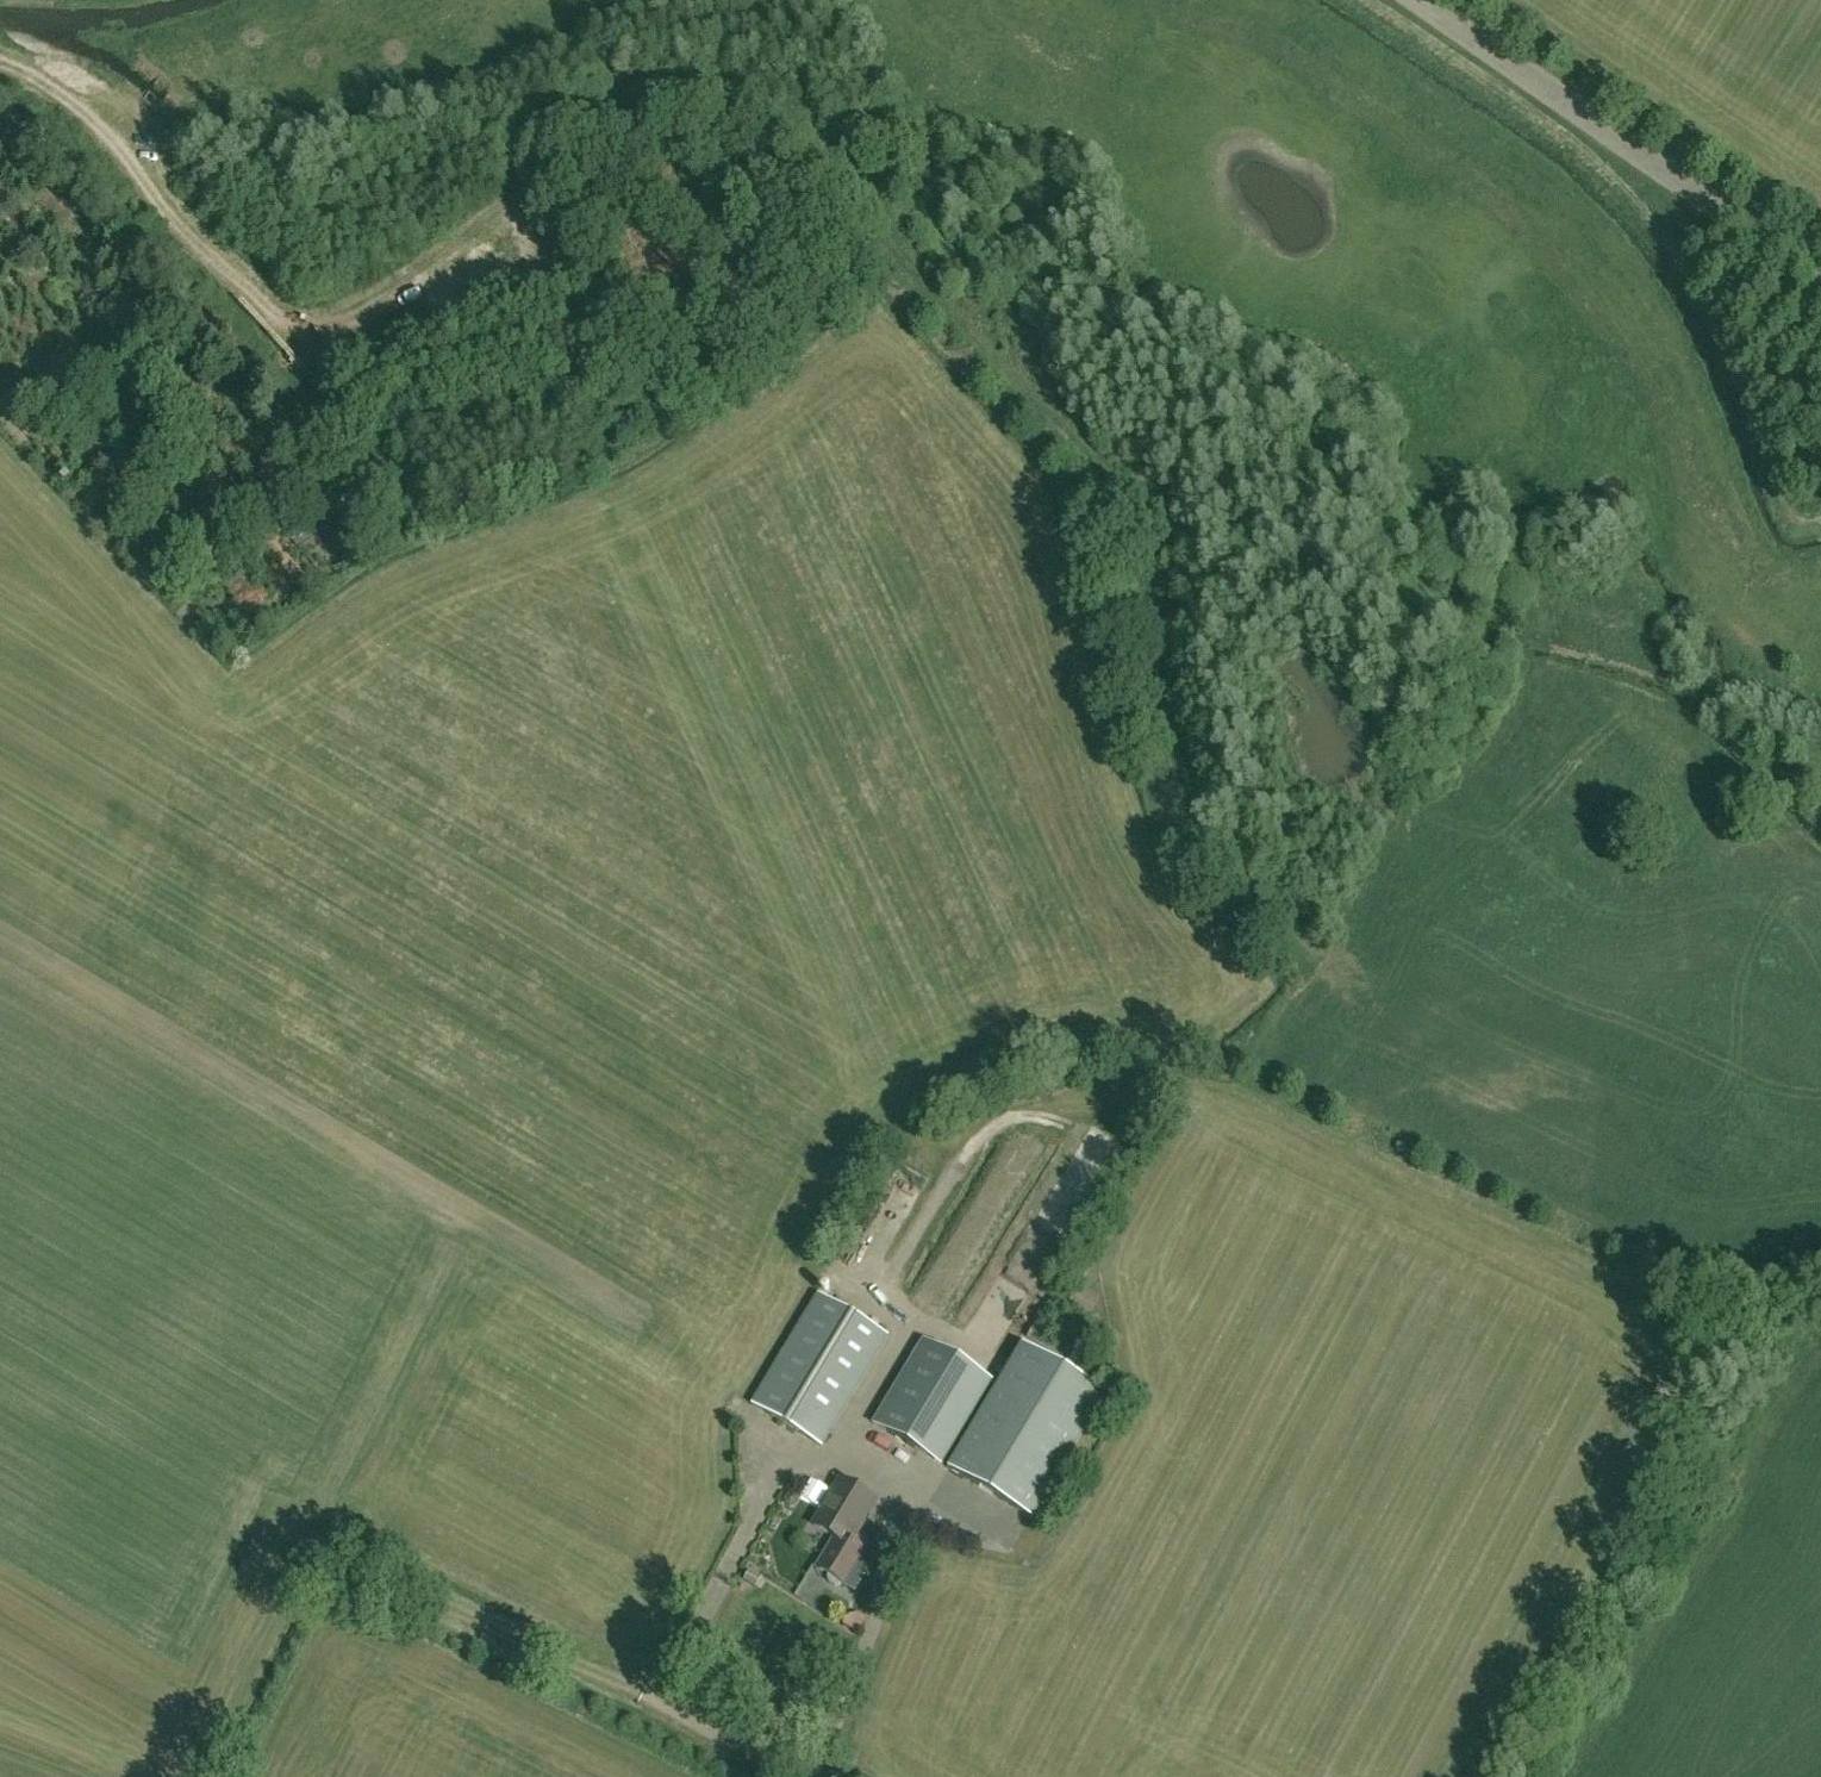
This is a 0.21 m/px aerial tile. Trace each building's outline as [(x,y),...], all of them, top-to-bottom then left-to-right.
[(822,1447),(888,1337),(818,1295),(752,1405),(822,1447)] [(1033,1327),(1027,1337),(1061,1357),(1067,1347),(1033,1327)] [(1031,1519),(1105,1395),(1023,1345),(949,1469),(1031,1519)] [(964,1395),(972,1383),(917,1350),(873,1424),(927,1457),(951,1417),(958,1420),(971,1399),(964,1395)] [(846,1522),(859,1530),(875,1503),(840,1481),(813,1526),(835,1539),(846,1522)] [(851,1543),(859,1530),(846,1522),(835,1539),(817,1569),(829,1576),(828,1578),(829,1583),(836,1587),(841,1586),(842,1584),(845,1586),(846,1584),(856,1590),(875,1559),(865,1553),(865,1552),(851,1543)]
